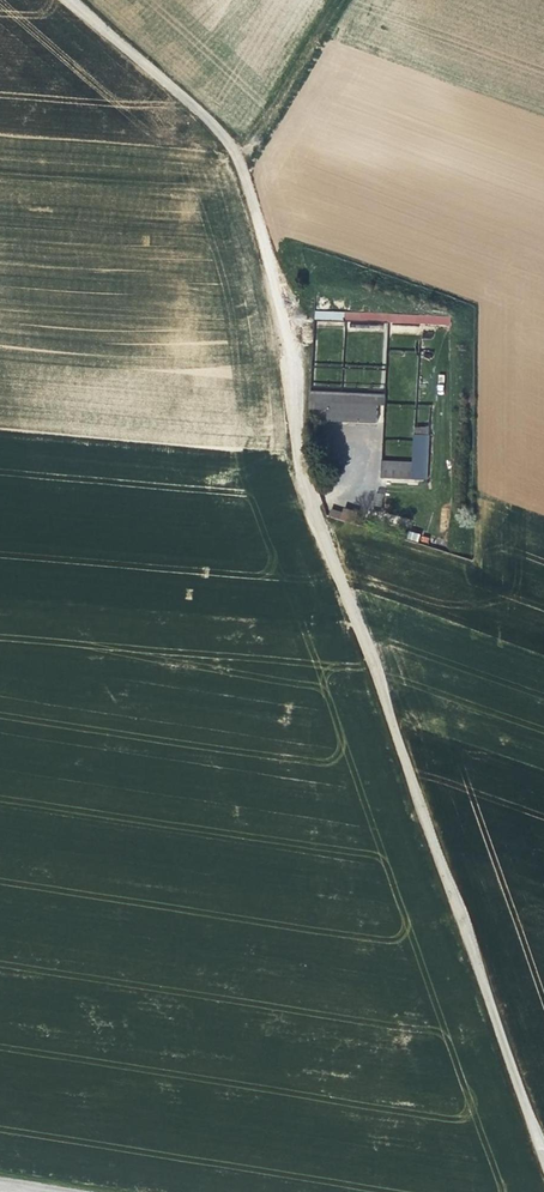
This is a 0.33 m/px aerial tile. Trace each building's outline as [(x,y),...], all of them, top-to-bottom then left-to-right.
[(450,324),(450,315),(314,311),(314,320),(450,324)] [(309,422),(377,423),(377,404),(384,404),(385,393),(310,392),(309,422)] [(381,479),(428,480),(429,427),(413,427),(412,461),(381,460),(381,479)] [(329,510),(329,520),(356,521),(356,510),(329,510)] [(408,532),(407,540),(418,541),(419,533),(408,532)]
